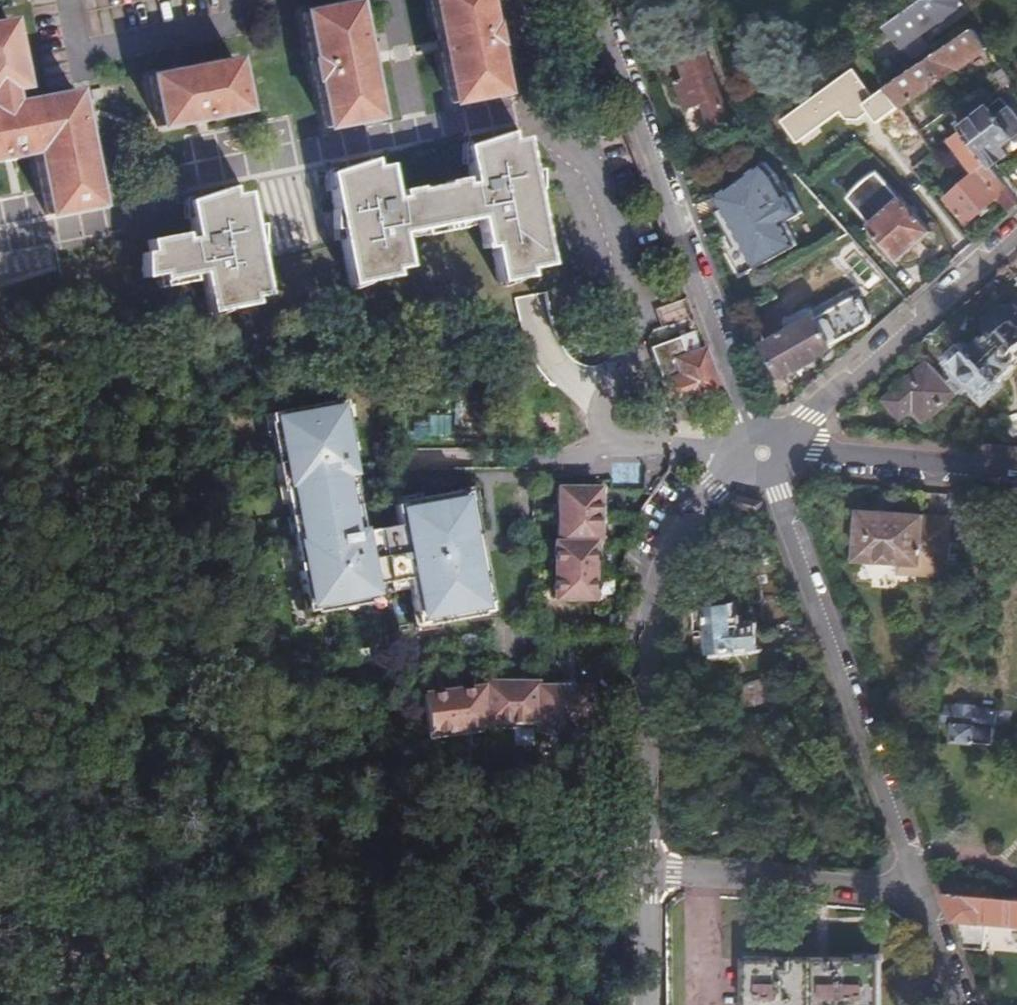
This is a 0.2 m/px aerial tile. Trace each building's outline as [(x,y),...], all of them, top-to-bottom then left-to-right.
[(437,46),(448,101),(498,93),(488,45),(491,43),(487,24),(483,24),(478,0),(427,0),(437,46)] [(889,16),(913,51),(930,40),(921,26),(950,6),(945,0),(912,0),(889,16)] [(348,3),(300,11),(308,53),(305,54),(310,80),(313,80),(322,126),(373,116),(361,61),(348,3)] [(11,155),(30,151),(42,211),(92,202),(69,88),(8,101),(5,85),(16,83),(3,17),(0,17),(0,156),(11,155)] [(965,29),(881,87),(895,107),(978,49),(965,29)] [(681,66),(672,69),(679,88),(685,86),(689,96),(700,92),(708,116),(727,110),(701,37),(673,46),(681,66)] [(231,57),(144,74),(155,126),(202,118),(242,110),(231,57)] [(895,107),(881,87),(873,93),(854,67),(781,120),(796,141),(838,111),(843,117),(857,118),(866,112),(873,122),(895,107)] [(682,98),(689,96),(685,86),(679,88),(682,98)] [(955,133),(958,136),(986,168),(1005,153),(999,145),(1016,131),(1016,129),(993,100),(961,128),(955,133)] [(940,116),(955,133),(961,128),(946,111),(940,116)] [(933,152),(909,124),(888,142),(910,172),(933,152)] [(368,159),(329,174),(326,175),(329,189),(336,227),(337,233),(338,239),(346,285),(349,284),(367,280),(391,276),(390,269),(404,266),(398,233),(406,231),(420,229),(421,233),(454,227),(453,222),(467,219),(476,218),(481,247),(489,246),(496,282),(499,281),(517,278),(526,276),(525,269),(545,264),(531,192),(529,181),(521,136),(507,139),(506,132),(467,145),(461,147),(465,164),(468,183),(459,184),(458,179),(442,182),(443,188),(414,194),(412,187),(396,191),(397,197),(390,198),(382,164),(369,166),(368,159)] [(955,133),(941,145),(944,148),(970,178),(946,198),(964,220),(1004,189),(986,168),(958,136),(955,133)] [(461,147),(467,145),(466,141),(457,144),(457,165),(465,164),(461,147)] [(782,189),(775,175),(776,174),(772,166),(762,154),(713,187),(732,224),(726,227),(746,264),(794,239),(782,217),(800,207),(788,186),(782,189)] [(326,175),(329,174),(328,169),(320,172),(321,191),(329,189),(326,175)] [(867,219),(866,220),(898,257),(929,232),(898,194),(897,195),(875,169),(874,169),(873,170),(872,171),(871,172),(870,172),(869,173),(868,174),(867,174),(866,175),(865,175),(865,176),(864,176),(863,177),(862,178),(861,178),(861,179),(860,179),(859,180),(858,181),(857,182),(856,183),(855,183),(855,184),(854,185),(853,185),(853,186),(852,187),(851,187),(850,188),(850,189),(849,189),(848,190),(848,191),(847,192),(846,192),(846,193),(845,194),(867,219)] [(227,187),(188,201),(183,203),(187,218),(191,238),(181,240),(179,235),(145,242),(147,253),(139,254),(139,278),(152,276),(157,275),(159,287),(189,281),(188,275),(197,274),(205,313),(208,312),(226,309),(250,304),(249,297),(263,295),(255,256),(253,244),(243,192),(229,194),(227,187)] [(517,278),(499,281),(500,287),(517,280),(517,278)] [(367,280),(349,284),(350,289),(368,283),(367,280)] [(782,327),(758,343),(778,371),(869,312),(869,303),(856,285),(848,282),(806,310),(804,306),(796,305),(780,314),(779,322),(782,327)] [(962,356),(966,361),(964,363),(979,380),(982,376),(986,380),(990,376),(994,379),(1016,356),(1016,346),(1016,345),(1016,344),(1016,319),(1006,308),(963,348),(967,352),(962,356)] [(226,312),(226,309),(208,312),(209,318),(226,312)] [(715,386),(700,346),(681,353),(673,333),(646,343),(667,400),(687,393),(688,396),(715,386)] [(922,417),(953,391),(925,359),(881,397),(899,416),(912,406),(922,417)] [(352,398),(344,399),(348,422),(355,421),(352,398)] [(468,511),(464,489),(448,492),(420,497),(393,502),(397,525),(357,531),(351,492),(344,451),(350,450),(352,450),(348,422),(344,399),(269,411),(272,432),(276,458),(283,499),(286,499),(288,512),(291,530),(296,567),(294,567),(297,590),(300,608),(315,605),(370,596),(369,592),(367,582),(404,576),(405,586),(409,609),(411,622),(432,619),(465,612),(485,608),(483,596),(479,574),(476,575),(468,533),(472,532),(468,511)] [(272,432),(269,411),(261,413),(264,433),(272,432)] [(357,491),(350,450),(344,451),(351,492),(357,491)] [(283,499),(276,458),(268,459),(275,500),(283,499)] [(447,487),(448,492),(464,489),(468,511),(475,510),(470,483),(447,487)] [(550,539),(550,597),(597,597),(597,539),(601,539),(601,484),(555,484),(554,539),(550,539)] [(392,494),(393,502),(420,497),(419,490),(392,494)] [(914,575),(942,577),(946,529),(948,515),(850,507),(846,555),(900,560),(915,561),(914,575)] [(291,530),(288,512),(280,513),(283,531),(291,530)] [(479,574),(472,532),(468,533),(476,575),(479,574)] [(899,573),(914,575),(915,561),(900,560),(899,573)] [(367,582),(369,592),(405,586),(404,576),(367,582)] [(300,608),(297,590),(293,591),(297,616),(316,613),(315,605),(300,608)] [(485,608),(465,612),(466,620),(491,615),(488,595),(483,596),(485,608)] [(744,603),(706,605),(708,646),(773,642),(772,619),(745,620),(744,603)] [(411,622),(409,609),(404,610),(408,631),(433,626),(432,619),(411,622)] [(417,693),(423,737),(477,727),(477,730),(531,735),(531,727),(588,731),(588,685),(533,684),(533,680),(478,680),(479,685),(417,693)] [(947,702),(944,735),(990,739),(992,706),(947,702)] [(937,877),(961,945),(981,946),(984,918),(1016,921),(1016,896),(992,893),(991,883),(937,877)] [(740,1004),(874,1004),(877,958),(850,956),(850,955),(769,950),(768,953),(743,951),(740,1004)]
